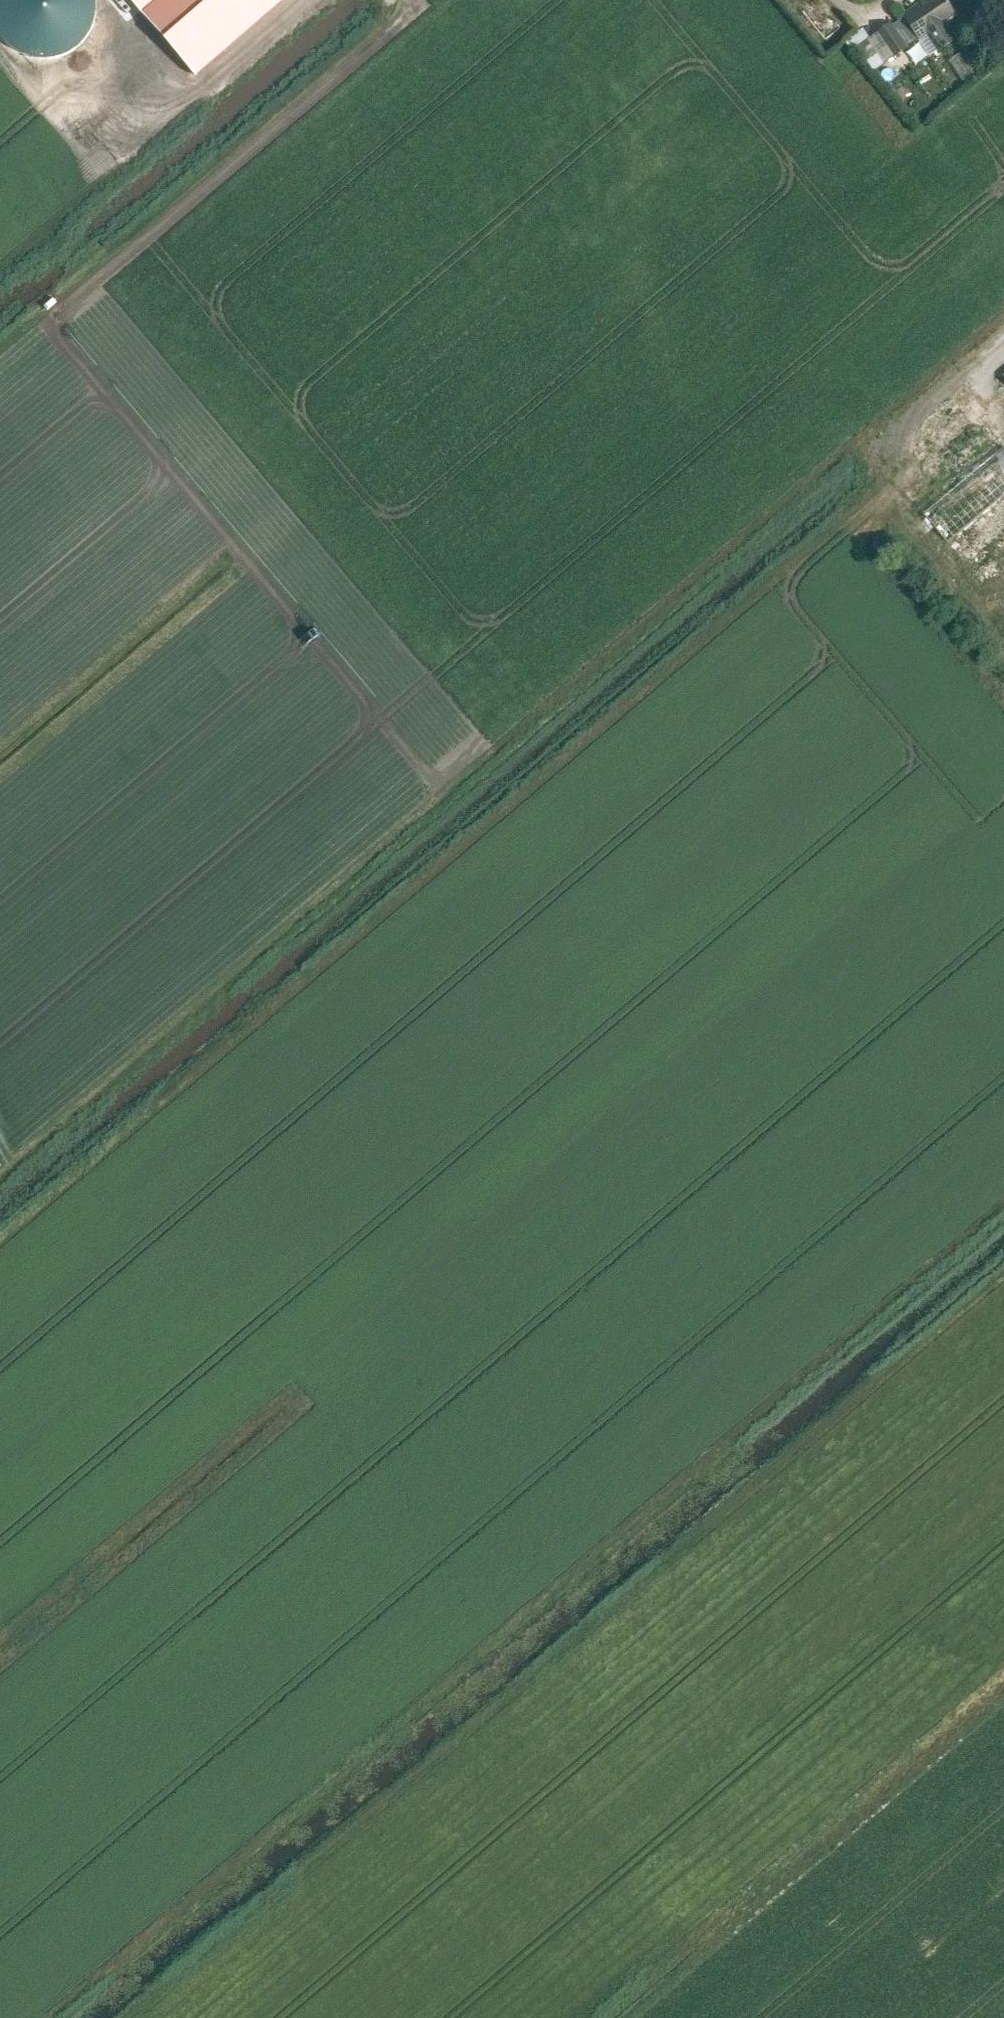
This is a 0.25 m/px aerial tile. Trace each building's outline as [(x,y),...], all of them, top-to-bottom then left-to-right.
[(142,15),(159,0),(129,0),(142,15)] [(142,15),(194,75),(281,0),(159,0),(142,15)] [(891,24),(877,33),(893,58),(907,48),(906,47),(918,39),(919,41),(930,33),(941,50),(955,40),(944,23),(955,16),(945,0),(926,0),(902,16),(904,18),(892,26),(891,24)] [(996,599),(1003,592),(1003,450),(1000,445),(922,513),(996,599)]
